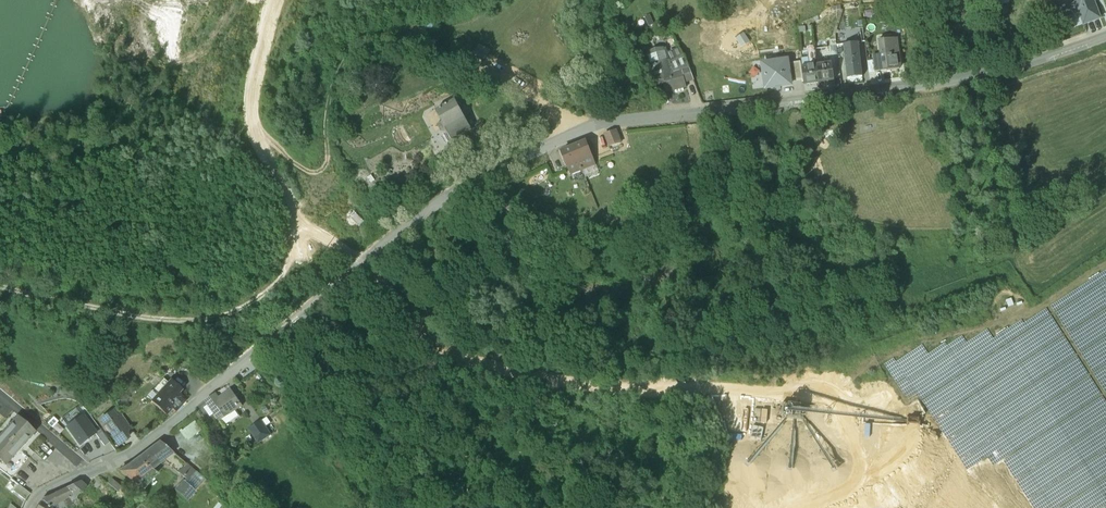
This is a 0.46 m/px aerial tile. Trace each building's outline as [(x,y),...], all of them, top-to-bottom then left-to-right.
[(1056,11),(1064,32),(1082,25),(1085,34),(1100,28),(1090,0),(1084,0),(1056,11)] [(835,27),(826,36),(832,42),(841,33),(835,27)] [(738,47),(745,57),(753,50),(746,41),(738,47)] [(899,48),(881,51),(882,70),(875,71),(876,82),(901,79),(900,67),(901,66),(899,48)] [(483,53),(480,62),(491,66),(495,58),(483,53)] [(860,53),(845,55),(847,72),(862,70),(860,53)] [(827,58),(818,59),(819,67),(827,66),(827,58)] [(665,78),(672,105),(693,99),(690,88),(700,85),(694,65),(674,70),(671,59),(653,64),(657,80),(665,78)] [(812,76),(805,77),(807,95),(822,92),(819,72),(819,67),(818,59),(810,60),(812,76)] [(862,70),(847,72),(850,89),(864,87),(862,70)] [(763,74),(766,104),(795,101),(794,93),(803,92),(801,73),(791,74),(791,71),(763,74)] [(834,73),(822,74),(822,72),(819,72),(822,92),(836,90),(834,73)] [(462,109),(443,120),(449,131),(444,133),(447,138),(452,136),(451,135),(470,125),(462,109)] [(619,142),(610,145),(615,159),(624,156),(619,142)] [(590,150),(575,156),(584,178),(599,173),(596,165),(595,165),(594,163),(595,163),(590,150)] [(575,156),(565,160),(570,173),(574,182),(584,178),(575,156)] [(616,211),(603,217),(608,230),(613,228),(611,222),(619,218),(616,211)] [(580,226),(566,231),(569,238),(583,233),(580,226)] [(180,391),(171,381),(149,404),(164,418),(171,411),(174,414),(185,402),(177,395),(180,391)] [(234,392),(221,400),(218,397),(209,403),(222,423),(245,408),(234,392)] [(122,394),(114,400),(119,407),(127,401),(122,394)] [(114,419),(111,414),(101,422),(118,446),(126,440),(125,438),(125,435),(114,419)] [(758,414),(756,428),(770,429),(772,416),(758,414)] [(130,431),(119,415),(114,419),(125,435),(130,431)] [(80,418),(66,429),(79,447),(94,436),(80,418)] [(0,437),(0,464),(4,467),(18,452),(33,434),(17,419),(0,437)] [(274,437),(264,422),(257,427),(263,436),(266,441),(274,437)] [(193,424),(179,434),(183,439),(197,429),(193,424)] [(756,431),(753,443),(764,446),(767,434),(756,431)] [(263,436),(258,439),(261,445),(266,441),(263,436)] [(159,444),(138,460),(150,472),(172,455),(159,444)] [(0,472),(0,473),(10,480),(27,460),(18,452),(4,467),(0,472)] [(150,472),(138,460),(119,473),(143,491),(148,483),(155,475),(150,472)] [(204,482),(185,466),(177,474),(185,480),(174,493),(185,502),(204,482)] [(120,490),(111,482),(108,486),(117,494),(120,490)] [(78,484),(66,490),(72,496),(72,497),(75,500),(84,489),(78,484)] [(29,495),(17,486),(12,493),(24,501),(29,495)] [(72,496),(66,490),(60,492),(64,501),(72,497),(72,496)] [(58,493),(42,501),(40,503),(49,507),(61,502),(58,493)]
